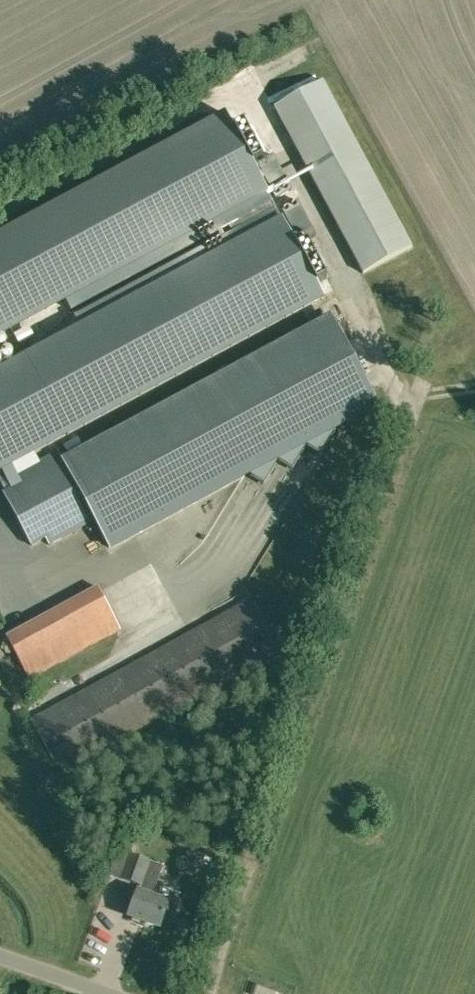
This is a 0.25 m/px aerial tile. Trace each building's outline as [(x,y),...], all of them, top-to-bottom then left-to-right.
[(363,273),(412,247),(324,79),(274,105),(363,273)] [(67,303),(72,310),(217,233),(220,238),(74,316),(80,326),(0,368),(0,470),(13,464),(322,298),(297,250),(287,231),(261,184),(248,158),(223,111),(0,231),(0,339),(67,303)] [(270,189),(287,180),(274,155),(263,161),(265,165),(259,168),(270,189)] [(297,200),(281,209),(298,242),(314,234),(297,200)] [(331,314),(63,458),(95,521),(109,547),(378,402),(331,314)] [(63,458),(59,451),(1,481),(33,545),(47,538),(51,545),(95,521),(63,458)] [(6,637),(29,679),(86,648),(84,645),(119,626),(97,586),(63,605),(62,602),(44,612),(46,615),(6,637)] [(59,772),(76,762),(77,764),(283,652),(253,597),(47,709),(48,711),(31,721),(59,772)] [(153,897),(163,866),(129,853),(120,879),(142,887),(140,892),(153,897)] [(139,923),(140,921),(160,928),(169,903),(138,891),(129,916),(133,918),(132,920),(139,923)]
